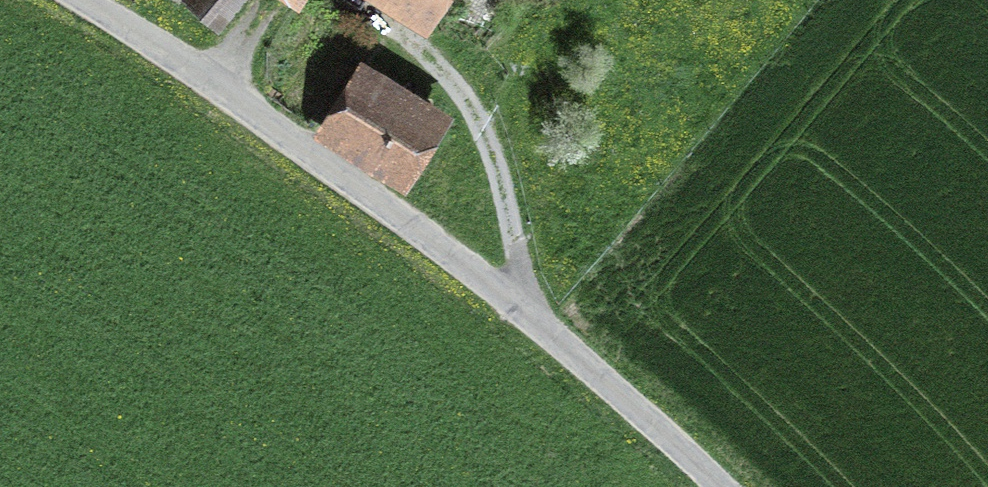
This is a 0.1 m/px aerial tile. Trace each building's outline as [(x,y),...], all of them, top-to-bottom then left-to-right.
[(241,0),(197,0),(189,12),(221,32),(241,0)] [(421,11),(429,0),(404,0),(421,11)] [(333,131),(397,173),(428,125),(365,83),(333,131)]
